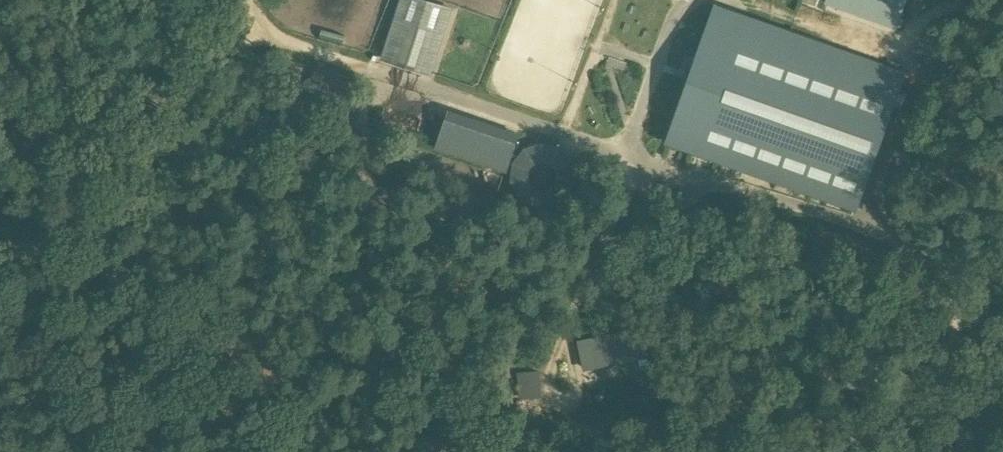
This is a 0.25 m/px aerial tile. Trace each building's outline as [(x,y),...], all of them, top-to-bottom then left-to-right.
[(386,58),(394,60),(406,20),(444,33),(452,9),(422,0),(405,0),(386,58)] [(872,18),(879,0),(827,0),(826,2),(872,18)] [(715,5),(670,136),(669,139),(856,203),(903,70),(715,5)] [(416,67),(431,72),(438,52),(423,47),(416,67)] [(507,171),(517,140),(446,116),(435,147),(507,171)] [(516,147),(525,192),(544,188),(546,196),(565,192),(554,139),(516,147)] [(574,341),(581,367),(630,353),(623,327),(574,341)] [(542,389),(519,391),(520,400),(543,397),(542,389)]
